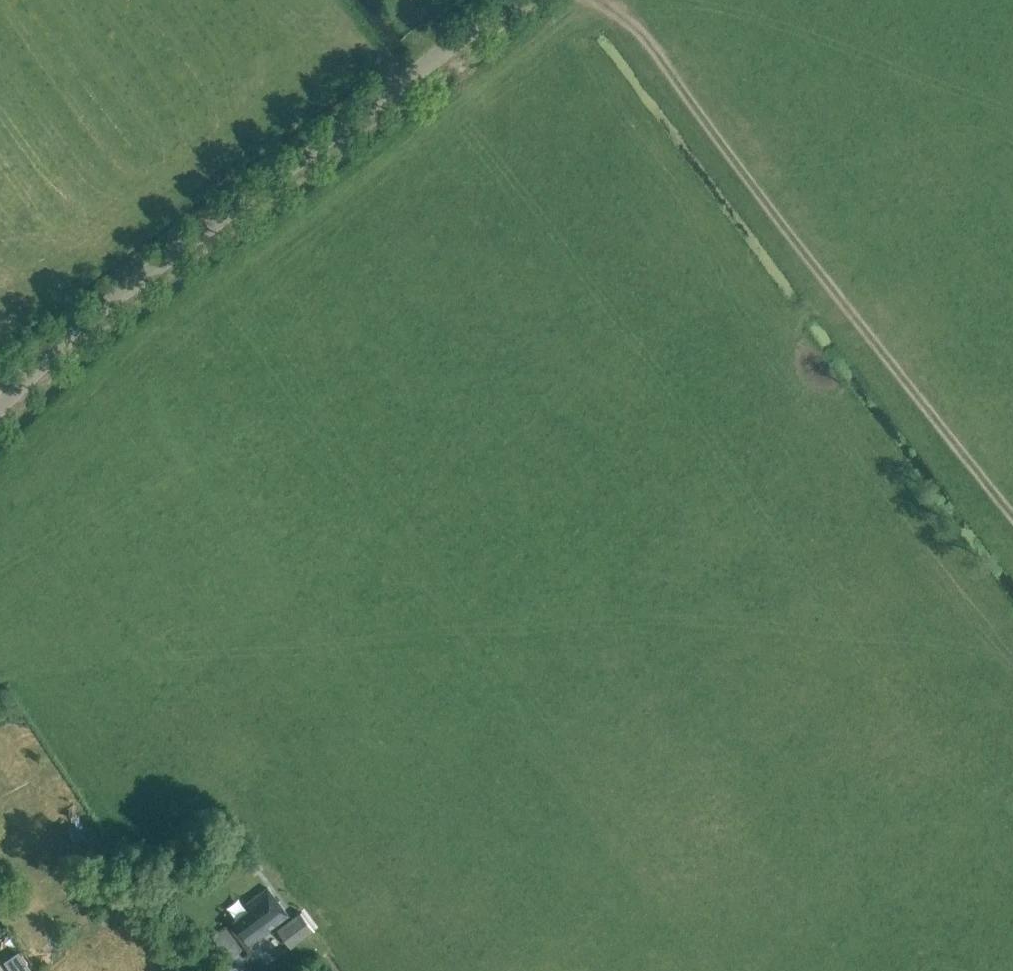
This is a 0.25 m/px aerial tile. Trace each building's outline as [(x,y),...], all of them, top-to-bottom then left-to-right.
[(287,916),(275,900),(267,889),(248,904),(252,910),(234,923),(245,937),(245,936),(251,944),(287,916)] [(291,948),(315,930),(301,912),(278,930),(291,948)]
